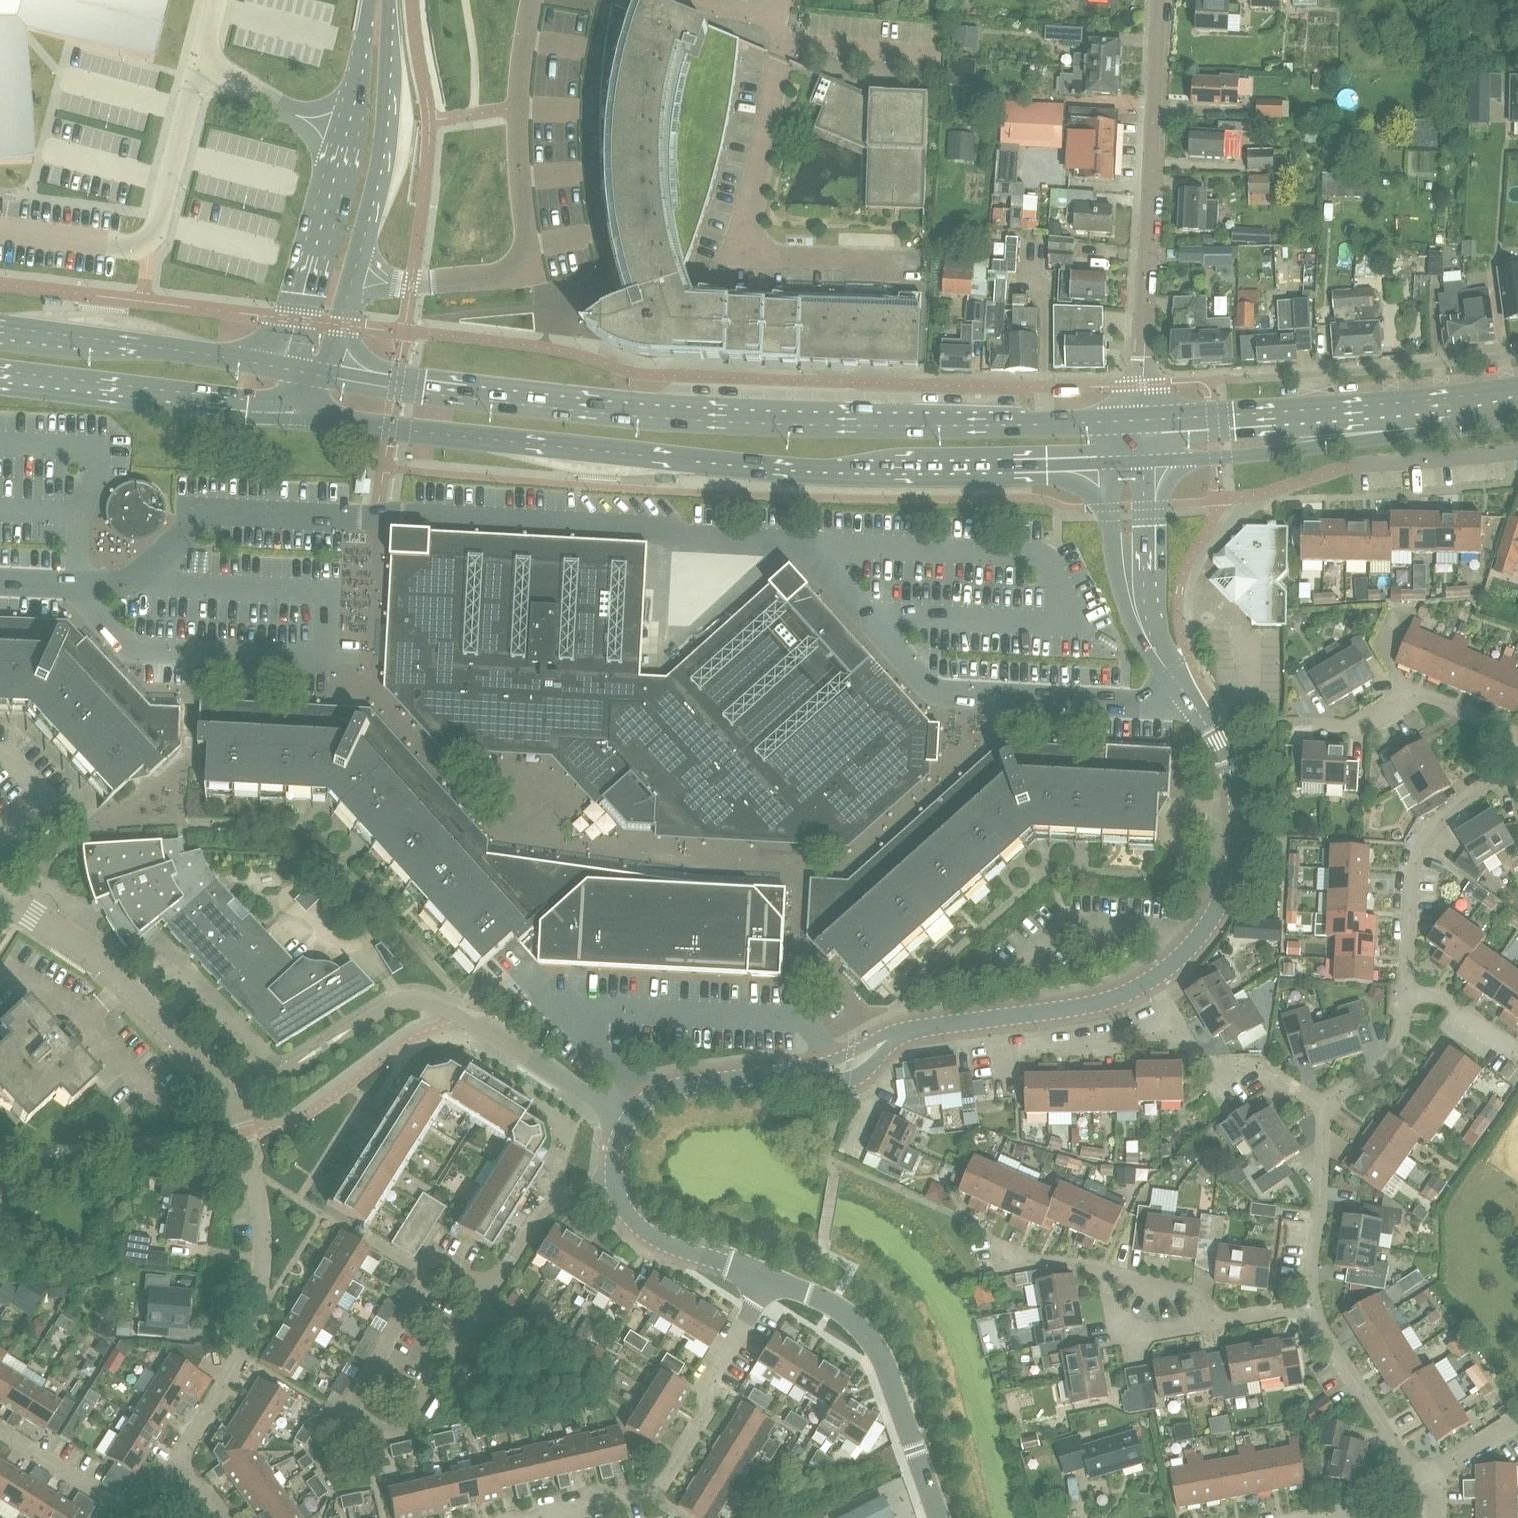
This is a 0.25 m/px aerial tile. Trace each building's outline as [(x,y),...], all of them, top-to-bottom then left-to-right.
[(32,163),(30,106),(27,61),(25,41),(25,39),(25,33),(26,32),(31,33),(68,43),(111,54),(152,64),(169,0),(0,0),(0,165),(32,163)] [(588,329),(605,342),(607,344),(615,348),(621,351),(626,353),(631,354),(642,357),(647,358),(653,358),(733,361),(920,367),(922,295),(899,294),(899,299),(694,291),(686,266),(699,230),(711,193),(721,155),(729,117),(735,79),(738,53),(740,40),(643,0),(616,0),(613,7),(614,7),(614,8),(615,8),(609,44),(605,82),(603,120),(604,158),(607,196),(612,233),(622,279),(627,302),(621,304),(616,306),(610,309),(603,313),(597,317),(594,319),(588,323),(588,329)] [(1281,8),(1287,8),(1288,0),(1251,0),(1250,7),(1281,9),(1281,8)] [(1324,14),(1325,0),(1299,0),(1299,13),(1324,14)] [(1239,33),(1241,6),(1198,3),(1197,31),(1239,33)] [(978,50),(980,30),(980,29),(954,27),(952,48),(978,50)] [(1083,28),(1046,27),(1045,41),(1082,43),(1083,28)] [(1075,55),(1075,66),(1086,67),(1119,69),(1120,43),(1086,41),(1086,56),(1075,55)] [(975,87),(976,61),(948,59),(946,85),(975,87)] [(1283,64),(1283,73),(1293,73),(1293,64),(1283,64)] [(1117,95),(1119,69),(1086,67),(1075,66),(1074,76),(1062,75),(1061,94),(1092,96),(1093,94),(1117,95)] [(815,128),(867,150),(868,151),(866,208),(925,210),(927,119),(928,94),(870,92),(870,95),(845,85),(845,80),(835,80),(835,81),(821,75),(810,103),(823,108),(815,128)] [(1313,75),(1314,88),(1324,88),(1323,75),(1313,75)] [(1490,75),(1468,75),(1468,123),(1490,123),(1490,100),(1490,75)] [(1510,76),(1510,124),(1514,124),(1517,124),(1517,76),(1510,76)] [(1193,78),(1192,105),(1238,107),(1239,78),(1221,78),(1221,80),(1193,78)] [(1256,100),(1256,118),(1301,118),(1301,105),(1283,104),(1283,100),(1256,100)] [(1062,149),(1064,104),(1034,103),(1003,101),(1000,146),(1062,149)] [(1077,143),(1075,179),(1112,181),(1112,176),(1115,176),(1117,146),(1114,146),(1114,137),(1117,137),(1118,125),(1115,125),(1115,122),(1113,122),(1114,111),(1070,108),(1069,126),(1065,126),(1064,142),(1077,143)] [(1223,159),(1223,158),(1240,159),(1242,125),(1219,123),(1219,132),(1192,130),(1190,157),(1223,159)] [(951,132),(949,155),(974,157),(976,134),(951,132)] [(1248,171),(1274,170),(1273,149),(1247,150),(1248,171)] [(1372,198),(1372,175),(1322,174),(1322,197),(1372,198)] [(1248,176),(1248,178),(1249,205),(1271,205),(1270,176),(1248,176)] [(995,184),(992,210),(1006,212),(1009,186),(995,184)] [(1051,190),(1050,207),(1067,208),(1067,215),(1076,215),(1075,231),(1111,233),(1112,207),(1097,207),(1098,193),(1051,190)] [(1185,230),(1217,232),(1218,202),(1206,201),(1207,193),(1186,192),(1185,230)] [(1049,222),(1048,236),(1061,236),(1061,223),(1049,222)] [(1272,230),(1257,229),(1233,228),(1232,241),(1272,243),(1272,230)] [(1203,235),(1203,244),(1214,244),(1214,236),(1203,235)] [(1023,262),(1026,237),(1017,236),(1014,260),(1023,262)] [(991,352),(991,370),(1005,370),(1005,371),(1037,371),(1037,336),(1037,310),(1036,310),(1036,304),(1028,304),(1028,296),(1013,296),(1013,310),(1013,331),(1006,331),(1006,336),(1004,336),(1009,261),(1012,261),(1013,238),(988,237),(986,260),(989,260),(986,304),(983,342),(984,342),(985,332),(988,332),(988,336),(988,352),(991,352)] [(1061,265),(1061,272),(1060,272),(1059,302),(1072,303),(1072,299),(1105,301),(1107,275),(1073,273),(1074,239),(1049,237),(1048,264),(1061,265)] [(1461,250),(1461,255),(1461,261),(1463,261),(1463,258),(1471,258),(1471,238),(1462,238),(1462,250),(1461,250)] [(1383,246),(1383,260),(1403,260),(1420,260),(1421,248),(1403,248),(1403,247),(1383,246)] [(1232,267),(1232,259),(1232,247),(1204,247),(1204,267),(1216,267),(1232,267)] [(1377,306),(1374,306),(1373,289),(1370,251),(1355,251),(1353,283),(1354,289),(1352,289),(1353,311),(1354,324),(1357,358),(1381,356),(1379,323),(1378,323),(1377,306)] [(1428,277),(1442,277),(1443,253),(1429,253),(1428,277)] [(943,294),(969,296),(969,303),(986,304),(989,260),(986,260),(945,258),(943,294)] [(1216,267),(1216,274),(1217,275),(1218,277),(1220,278),(1221,279),(1223,280),(1225,281),(1227,282),(1228,282),(1230,283),(1232,283),(1232,267),(1216,267)] [(1506,320),(1517,318),(1517,268),(1499,270),(1506,320)] [(1443,285),(1444,294),(1439,295),(1440,308),(1442,320),(1440,320),(1444,349),(1469,345),(1464,304),(1462,293),(1464,293),(1462,281),(1443,285)] [(1334,359),(1357,358),(1354,324),(1353,311),(1352,289),(1352,285),(1337,285),(1335,285),(1336,291),(1332,291),(1333,307),(1334,319),(1331,319),(1334,359)] [(1257,290),(1252,290),(1238,291),(1238,329),(1254,328),(1254,316),(1259,316),(1259,292),(1257,290)] [(1207,321),(1206,319),(1206,298),(1174,299),(1175,333),(1172,334),(1171,358),(1176,363),(1192,363),(1192,366),(1206,366),(1206,361),(1207,361),(1206,321),(1207,321)] [(1309,300),(1278,302),(1280,331),(1311,329),(1309,300)] [(1490,301),(1464,304),(1469,345),(1495,342),(1490,301)] [(971,372),(972,342),(983,342),(986,304),(969,303),(966,303),(965,323),(973,323),(973,326),(962,326),(961,341),(943,340),(941,370),(971,372)] [(1103,368),(1103,354),(1103,336),(1101,336),(1101,328),(1103,328),(1103,307),(1054,307),(1054,367),(1062,368),(1062,366),(1068,366),(1068,368),(1103,368)] [(1231,318),(1206,319),(1207,321),(1206,321),(1207,361),(1206,361),(1206,366),(1232,365),(1231,318)] [(1297,361),(1296,353),(1295,335),(1258,337),(1258,348),(1251,348),(1248,351),(1249,359),(1252,362),(1258,361),(1258,364),(1297,361)] [(137,482),(136,488),(134,488),(130,488),(127,490),(125,490),(123,491),(120,493),(118,495),(116,498),(115,499),(114,501),(113,503),(112,506),(111,508),(111,510),(111,512),(111,514),(111,516),(112,518),(112,520),(113,522),(114,524),(115,525),(117,528),(119,530),(120,531),(123,533),(127,535),(129,535),(133,536),(137,536),(139,536),(141,535),(142,535),(144,534),(148,532),(151,530),(152,529),(154,527),(155,525),(156,524),(157,520),(158,518),(158,516),(159,515),(159,513),(165,513),(164,509),(162,500),(160,496),(157,492),(152,488),(149,485),(144,483),(140,482),(137,482)] [(1369,562),(1391,562),(1392,515),(1391,515),(1391,525),(1369,524),(1369,562)] [(1391,552),(1413,553),(1414,515),(1392,515),(1391,562),(1391,552)] [(1413,553),(1436,553),(1436,515),(1414,515),(1413,553)] [(1436,553),(1458,553),(1459,516),(1436,515),(1436,553)] [(1481,516),(1459,516),(1458,553),(1481,554),(1481,516)] [(1511,518),(1500,553),(1498,559),(1495,571),(1512,576),(1515,565),(1517,565),(1517,563),(1517,520),(1511,518)] [(1302,523),(1301,561),(1325,561),(1325,524),(1302,523)] [(1325,561),(1347,562),(1347,524),(1325,524),(1325,561)] [(1347,562),(1369,562),(1369,524),(1347,524),(1347,562)] [(1288,528),(1266,528),(1244,527),(1244,531),(1237,537),(1233,537),(1233,541),(1218,555),(1213,555),(1213,564),(1219,564),(1225,572),(1225,592),(1252,620),(1252,625),(1282,625),(1287,593),(1276,582),(1287,571),(1288,528)] [(392,557),(386,664),(398,665),(397,684),(448,741),(558,747),(604,798),(604,799),(629,826),(652,827),(653,827),(656,827),(845,837),(860,823),(861,824),(930,763),(933,763),(935,724),(932,724),(809,588),(810,587),(791,566),(777,579),(778,580),(774,584),(773,583),(770,584),(770,585),(771,586),(768,589),(767,589),(754,601),(753,602),(748,606),(743,611),(735,618),(734,618),(732,619),(733,620),(727,626),(719,633),(701,649),(699,650),(696,652),(697,652),(695,654),(689,659),(671,676),(666,680),(666,678),(664,678),(663,680),(661,679),(640,678),(641,668),(641,666),(642,666),(642,664),(641,663),(641,652),(642,645),(643,620),(643,618),(644,618),(644,616),(643,615),(644,613),(645,588),(645,573),(646,570),(647,570),(647,568),(646,568),(647,551),(647,549),(647,546),(648,546),(648,544),(647,543),(630,543),(587,540),(496,536),(432,532),(429,532),(426,533),(409,536),(393,540),(392,554),(392,557)] [(1425,584),(1424,566),(1414,566),(1414,585),(1425,584)] [(1355,588),(1356,602),(1369,601),(1368,587),(1355,588)] [(1391,587),(1391,600),(1402,600),(1402,590),(1402,587),(1391,587)] [(1447,598),(1456,597),(1458,597),(1458,587),(1446,588),(1447,598)] [(1458,597),(1471,597),(1470,587),(1458,587),(1458,597)] [(1402,600),(1414,600),(1414,590),(1402,590),(1402,600)] [(1426,590),(1418,590),(1414,590),(1414,600),(1426,600),(1426,590)] [(1369,601),(1382,601),(1381,591),(1369,591),(1369,601)] [(1336,593),(1324,594),(1325,605),(1337,604),(1336,593)] [(1311,595),(1312,606),(1325,605),(1324,594),(1311,595)] [(1418,612),(1426,616),(1429,610),(1421,607),(1418,612)] [(1414,618),(1396,663),(1420,673),(1436,637),(1419,630),(1422,621),(1414,618)] [(1468,626),(1461,623),(1458,631),(1465,634),(1468,626)] [(23,709),(108,801),(112,796),(130,780),(141,770),(148,777),(180,747),(182,708),(149,707),(86,638),(84,640),(77,646),(74,648),(63,657),(59,653),(66,638),(67,638),(63,633),(60,632),(40,631),(0,629),(0,708),(23,709)] [(1420,673),(1444,683),(1463,638),(1455,635),(1452,644),(1436,637),(1420,673)] [(1349,642),(1354,650),(1332,662),(1351,693),(1373,680),(1363,663),(1372,657),(1360,636),(1349,642)] [(1507,646),(1515,649),(1517,643),(1517,640),(1511,637),(1507,646)] [(1444,683),(1468,693),(1483,657),(1466,650),(1470,641),(1463,638),(1444,683)] [(1468,693),(1491,703),(1510,658),(1503,655),(1500,664),(1483,657),(1468,693)] [(1510,658),(1491,703),(1516,713),(1517,708),(1517,672),(1514,670),(1517,662),(1510,658)] [(1308,695),(1318,689),(1328,706),(1351,693),(1332,662),(1310,675),(1309,676),(1305,668),(1295,673),(1308,695)] [(201,727),(200,746),(210,747),(209,769),(207,791),(273,795),(330,798),(375,848),(481,967),(481,966),(514,937),(521,945),(548,922),(487,855),(367,720),(217,712),(201,727)] [(1379,755),(1384,765),(1381,767),(1394,790),(1437,764),(1423,742),(1406,752),(1400,743),(1379,755)] [(836,954),(862,983),(866,987),(1035,836),(1157,842),(1159,797),(1170,798),(1170,779),(1171,750),(1107,745),(1106,759),(1007,753),(889,859),(853,891),(810,889),(808,936),(829,961),(836,954)] [(1302,789),(1303,783),(1324,784),(1326,746),(1305,745),(1305,747),(1292,746),(1291,788),(1302,789)] [(1359,762),(1347,762),(1348,747),(1326,746),(1324,784),(1345,786),(1345,791),(1357,792),(1359,762)] [(1433,797),(1450,787),(1437,764),(1394,790),(1406,783),(1419,805),(1411,809),(1417,820),(1439,807),(1433,797)] [(155,778),(160,786),(175,777),(169,768),(155,778)] [(1502,826),(1493,811),(1474,823),(1495,855),(1505,848),(1510,856),(1517,853),(1517,822),(1502,826)] [(1486,868),(1483,862),(1495,855),(1474,823),(1456,834),(1465,848),(1454,865),(1476,882),(1486,868)] [(85,846),(81,846),(83,865),(86,877),(89,889),(91,895),(94,902),(98,901),(102,910),(105,916),(112,928),(118,938),(127,949),(139,939),(142,943),(155,927),(154,926),(161,921),(165,925),(215,879),(212,875),(208,869),(204,863),(199,850),(190,852),(179,855),(176,840),(172,841),(172,831),(149,832),(146,832),(146,842),(140,842),(140,833),(135,833),(120,834),(118,834),(119,844),(114,844),(85,846)] [(1331,846),(1330,870),(1368,871),(1369,848),(1331,846)] [(490,856),(487,855),(548,922),(521,945),(540,966),(783,979),(787,889),(696,885),(490,856)] [(1289,855),(1289,867),(1298,867),(1298,855),(1289,855)] [(1289,867),(1288,879),(1298,879),(1298,867),(1289,867)] [(1330,870),(1329,892),(1367,894),(1368,871),(1330,870)] [(215,879),(165,925),(218,982),(268,935),(265,933),(248,915),(241,922),(226,906),(234,899),(223,887),(215,879)] [(1482,904),(1488,895),(1478,888),(1472,897),(1482,904)] [(1329,892),(1328,914),(1366,916),(1367,894),(1329,892)] [(1488,895),(1482,904),(1493,911),(1499,902),(1488,895)] [(1287,912),(1298,912),(1298,900),(1288,900),(1287,912)] [(1449,911),(1427,941),(1438,949),(1432,957),(1440,963),(1468,924),(1449,911)] [(1298,912),(1287,912),(1287,924),(1297,924),(1298,912)] [(1327,937),(1337,937),(1337,936),(1375,939),(1376,916),(1366,916),(1328,914),(1327,937)] [(1514,914),(1508,923),(1517,930),(1517,917),(1514,914)] [(1453,960),(1463,967),(1479,945),(1480,946),(1486,937),(1468,924),(1440,963),(1447,968),(1453,960)] [(268,935),(218,982),(278,1046),(373,985),(351,961),(337,970),(334,967),(324,963),(311,963),(302,960),(301,959),(294,963),(268,935)] [(1337,937),(1336,959),(1374,960),(1375,939),(1337,936),(1337,937)] [(374,947),(392,975),(403,968),(380,942),(374,947)] [(1287,954),(1301,955),(1302,943),(1288,942),(1287,954)] [(1479,945),(1463,967),(1457,975),(1468,983),(1462,991),(1470,997),(1498,958),(1480,946),(1479,945)] [(1197,972),(1204,983),(1187,994),(1200,1016),(1232,997),(1225,985),(1237,978),(1224,956),(1197,972)] [(1483,994),(1494,1002),(1516,971),(1498,958),(1470,997),(1477,1002),(1483,994)] [(1335,982),(1373,983),(1374,960),(1336,959),(1335,982)] [(1285,966),(1284,978),(1294,979),(1294,966),(1285,966)] [(1494,1002),(1505,1010),(1499,1018),(1507,1023),(1517,1007),(1517,973),(1516,971),(1494,1002)] [(1384,991),(1372,985),(1367,995),(1379,1001),(1384,991)] [(1239,1009),(1232,997),(1200,1016),(1214,1038),(1226,1030),(1233,1042),(1264,1023),(1251,1002),(1239,1009)] [(1337,1007),(1341,1021),(1328,1025),(1338,1060),(1363,1052),(1361,1046),(1373,1043),(1361,1000),(1337,1007)] [(68,1100),(69,1099),(94,1076),(70,1051),(76,1045),(78,1043),(78,1040),(78,1038),(78,1035),(76,1033),(74,1030),(70,1025),(68,1023),(63,1022),(59,1023),(58,1023),(65,1029),(54,1039),(48,1034),(51,1030),(24,1003),(0,1024),(0,1032),(8,1040),(0,1047),(0,1095),(22,1118),(53,1088),(66,1102),(68,1100)] [(1507,1023),(1514,1028),(1517,1023),(1517,1007),(1507,1023)] [(1337,1060),(1338,1060),(1328,1025),(1314,1029),(1308,1009),(1283,1016),(1295,1057),(1307,1054),(1312,1068),(1325,1064),(1333,1067),(1337,1060)] [(1434,1054),(1428,1062),(1467,1090),(1481,1071),(1450,1049),(1442,1060),(1434,1054)] [(1150,1063),(1137,1063),(1138,1111),(1139,1111),(1139,1100),(1160,1100),(1159,1052),(1150,1052),(1150,1063)] [(1169,1052),(1159,1052),(1160,1100),(1183,1100),(1183,1063),(1169,1063),(1169,1052)] [(959,1073),(957,1057),(936,1059),(941,1094),(961,1091),(962,1098),(975,1097),(973,1081),(972,1071),(959,1073)] [(904,1080),(904,1082),(907,1099),(903,1108),(928,1119),(928,1118),(925,1096),(941,1094),(936,1059),(915,1062),(915,1061),(903,1062),(905,1080),(904,1080)] [(983,1075),(1002,1072),(1000,1061),(981,1064),(983,1075)] [(900,1065),(896,1069),(897,1081),(904,1080),(905,1080),(903,1062),(900,1065)] [(1432,1075),(1424,1086),(1454,1108),(1467,1090),(1428,1062),(1423,1069),(1432,1075)] [(1508,1080),(1516,1068),(1509,1062),(1500,1074),(1508,1080)] [(490,1247),(542,1164),(539,1162),(546,1151),(539,1147),(543,1140),(540,1126),(522,1115),(529,1105),(466,1066),(462,1072),(447,1063),(445,1066),(427,1070),(424,1068),(414,1083),(408,1079),(330,1203),(362,1223),(440,1098),(446,1096),(508,1136),(510,1144),(458,1227),(490,1247)] [(1129,1074),(1115,1074),(1116,1111),(1138,1111),(1137,1063),(1129,1063),(1129,1074)] [(1026,1112),(1050,1112),(1049,1064),(1040,1064),(1040,1074),(1026,1074),(1026,1112)] [(1057,1064),(1049,1064),(1050,1112),(1072,1111),(1071,1075),(1057,1075),(1057,1064)] [(1084,1075),(1071,1075),(1072,1111),(1094,1111),(1093,1064),(1084,1064),(1084,1075)] [(1103,1064),(1093,1064),(1094,1111),(1116,1111),(1115,1074),(1103,1074),(1103,1064)] [(983,1080),(973,1081),(975,1097),(979,1097),(986,1096),(983,1080)] [(1409,1089),(1403,1098),(1441,1126),(1454,1108),(1424,1086),(1417,1095),(1409,1089)] [(1494,1096),(1488,1104),(1499,1112),(1505,1104),(1494,1096)] [(1407,1110),(1398,1121),(1421,1138),(1420,1138),(1428,1144),(1441,1126),(1403,1098),(1399,1104),(1407,1110)] [(898,1119),(885,1113),(876,1133),(908,1147),(917,1128),(929,1133),(929,1132),(932,1125),(934,1121),(928,1118),(928,1119),(903,1108),(898,1119)] [(1244,1142),(1247,1140),(1254,1151),(1285,1131),(1270,1109),(1255,1120),(1247,1108),(1218,1127),(1233,1150),(1244,1142)] [(1475,1123),(1486,1131),(1492,1122),(1481,1114),(1475,1123)] [(1374,1121),(1369,1128),(1408,1156),(1420,1138),(1421,1138),(1398,1121),(1391,1116),(1383,1127),(1374,1121)] [(1486,1131),(1475,1123),(1470,1129),(1481,1137),(1486,1131)] [(932,1125),(929,1132),(929,1133),(929,1134),(945,1133),(944,1124),(932,1125)] [(1394,1174),(1408,1156),(1369,1128),(1364,1136),(1372,1142),(1364,1153),(1394,1174)] [(1470,1129),(1462,1140),(1473,1148),(1481,1137),(1470,1129)] [(1293,1173),(1285,1162),(1299,1152),(1285,1131),(1254,1151),(1268,1173),(1255,1183),(1264,1194),(1293,1173)] [(905,1169),(900,1166),(908,1147),(876,1133),(868,1151),(882,1158),(877,1170),(900,1181),(905,1169)] [(1048,1147),(1061,1151),(1064,1140),(1051,1137),(1048,1147)] [(1172,1156),(1172,1143),(1162,1144),(1162,1156),(1172,1156)] [(1016,1144),(1013,1157),(1023,1159),(1026,1147),(1016,1144)] [(1201,1158),(1187,1145),(1181,1151),(1195,1164),(1201,1158)] [(1093,1159),(1094,1149),(1082,1147),(1080,1156),(1093,1159)] [(1094,1149),(1093,1159),(1105,1161),(1106,1151),(1094,1149)] [(1035,1159),(1045,1163),(1048,1155),(1039,1151),(1035,1159)] [(1127,1163),(1139,1164),(1139,1154),(1127,1153),(1127,1163)] [(1381,1193),(1394,1174),(1364,1153),(1356,1163),(1348,1157),(1342,1165),(1381,1193)] [(968,1206),(976,1209),(996,1165),(975,1155),(960,1191),(972,1196),(968,1206)] [(1068,1168),(1070,1158),(1058,1155),(1056,1165),(1068,1168)] [(1070,1158),(1068,1168),(1079,1171),(1082,1161),(1070,1158)] [(976,1209),(985,1213),(988,1204),(1001,1209),(1017,1174),(996,1165),(976,1209)] [(1101,1176),(1113,1176),(1114,1166),(1101,1166),(1101,1176)] [(1135,1185),(1136,1180),(1136,1169),(1118,1168),(1117,1184),(1135,1185)] [(1009,1224),(1017,1227),(1037,1183),(1017,1174),(1001,1209),(1013,1215),(1009,1224)] [(160,1196),(172,1198),(165,1238),(194,1243),(202,1202),(182,1199),(185,1185),(162,1181),(160,1196)] [(1030,1222),(1042,1227),(1062,1182),(1061,1181),(1057,1191),(1037,1183),(1017,1227),(1026,1231),(1030,1222)] [(1047,1217),(1066,1226),(1082,1191),(1062,1182),(1042,1227),(1047,1217)] [(1437,1193),(1427,1186),(1421,1195),(1431,1202),(1437,1193)] [(1075,1242),(1082,1245),(1102,1199),(1082,1191),(1066,1226),(1079,1232),(1075,1242)] [(417,1201),(440,1215),(445,1207),(422,1192),(417,1201)] [(1124,1209),(1102,1199),(1082,1245),(1091,1249),(1096,1239),(1108,1245),(1124,1209)] [(440,1215),(417,1201),(412,1209),(435,1223),(440,1215)] [(1251,1215),(1275,1219),(1277,1207),(1252,1203),(1251,1215)] [(1136,1230),(1147,1232),(1144,1252),(1170,1255),(1175,1220),(1161,1218),(1162,1206),(1151,1205),(1150,1208),(1139,1206),(1136,1230)] [(1365,1205),(1363,1219),(1345,1216),(1341,1241),(1377,1247),(1380,1233),(1391,1235),(1393,1224),(1400,1225),(1402,1211),(1365,1205)] [(1412,1213),(1423,1221),(1429,1213),(1418,1205),(1412,1213)] [(406,1217),(429,1232),(435,1223),(412,1209),(406,1217)] [(1196,1259),(1199,1239),(1210,1240),(1213,1216),(1201,1214),(1200,1223),(1175,1220),(1170,1255),(1196,1259)] [(1225,1217),(1213,1216),(1210,1240),(1221,1242),(1225,1217)] [(429,1232),(406,1217),(401,1226),(424,1240),(429,1232)] [(535,1253),(549,1261),(542,1272),(543,1276),(547,1278),(573,1236),(554,1224),(535,1253)] [(396,1234),(419,1248),(424,1240),(401,1226),(396,1234)] [(383,1256),(341,1231),(329,1250),(358,1267),(366,1255),(378,1263),(383,1256)] [(419,1248),(396,1234),(391,1242),(414,1257),(419,1248)] [(116,1264),(140,1268),(145,1240),(121,1236),(116,1264)] [(561,1269),(573,1277),(592,1247),(573,1236),(547,1278),(551,1281),(555,1279),(561,1269)] [(1388,1239),(1384,1252),(1400,1256),(1403,1242),(1388,1239)] [(1387,1276),(1373,1273),(1377,1247),(1341,1241),(1337,1267),(1347,1269),(1345,1282),(1384,1289),(1387,1276)] [(573,1277),(592,1288),(596,1282),(610,1259),(592,1247),(573,1277)] [(1216,1283),(1241,1286),(1246,1250),(1220,1247),(1216,1283)] [(351,1279),(358,1267),(329,1250),(318,1268),(343,1283),(351,1288),(355,1282),(351,1279)] [(1272,1254),(1246,1250),(1241,1286),(1267,1289),(1272,1254)] [(592,1288),(610,1299),(621,1281),(628,1270),(610,1259),(596,1282),(592,1288)] [(318,1268),(306,1287),(335,1304),(343,1292),(347,1295),(351,1288),(343,1283),(318,1268)] [(1038,1282),(1042,1307),(1078,1301),(1073,1275),(1054,1278),(1052,1268),(1027,1272),(1029,1284),(1038,1282)] [(1413,1273),(1417,1279),(1422,1276),(1418,1269),(1413,1273)] [(399,1279),(410,1286),(416,1277),(405,1270),(399,1279)] [(629,1311),(635,1301),(634,1300),(646,1282),(645,1282),(628,1270),(621,1281),(610,1299),(629,1311)] [(635,1301),(653,1312),(671,1284),(652,1272),(645,1282),(646,1282),(634,1300),(635,1301)] [(180,1274),(180,1284),(189,1285),(191,1276),(180,1274)] [(138,1322),(137,1335),(168,1338),(169,1326),(186,1328),(189,1292),(167,1290),(168,1277),(146,1275),(145,1289),(149,1289),(146,1323),(138,1322)] [(990,1283),(972,1288),(978,1308),(996,1302),(990,1283)] [(653,1312),(671,1323),(689,1295),(671,1284),(653,1312)] [(49,1299),(66,1297),(71,1290),(70,1286),(47,1290),(49,1299)] [(328,1316),(335,1304),(306,1287),(295,1305),(337,1330),(341,1324),(328,1316)] [(1423,1292),(1414,1299),(1419,1306),(1429,1300),(1423,1292)] [(510,1316),(519,1322),(530,1305),(520,1299),(520,1298),(511,1293),(500,1311),(509,1316),(510,1316)] [(671,1323),(689,1335),(707,1306),(689,1295),(671,1323)] [(1345,1315),(1345,1316),(1357,1335),(1389,1315),(1377,1295),(1345,1315)] [(387,1298),(382,1307),(393,1314),(398,1305),(387,1298)] [(1035,1335),(1038,1334),(1040,1345),(1069,1340),(1067,1329),(1083,1326),(1078,1301),(1042,1307),(1045,1321),(1033,1323),(1035,1335)] [(295,1305),(283,1323),(313,1341),(320,1329),(333,1337),(337,1330),(295,1305)] [(708,1347),(726,1318),(707,1306),(689,1335),(708,1347)] [(376,1316),(387,1323),(393,1314),(382,1307),(376,1316)] [(1432,1325),(1443,1317),(1437,1309),(1427,1317),(1432,1325)] [(529,1328),(529,1329),(537,1334),(549,1316),(540,1310),(539,1311),(529,1328)] [(61,1314),(54,1325),(68,1334),(75,1323),(61,1314)] [(1357,1335),(1369,1354),(1401,1334),(1389,1315),(1357,1335)] [(546,1339),(556,1345),(566,1328),(557,1322),(557,1321),(549,1316),(537,1334),(545,1339),(546,1339)] [(130,1322),(117,1321),(115,1336),(129,1337),(130,1322)] [(283,1323),(272,1341),(314,1367),(318,1361),(305,1353),(313,1341),(283,1323)] [(623,1341),(631,1346),(638,1335),(630,1330),(623,1341)] [(774,1332),(756,1361),(766,1367),(760,1376),(770,1382),(772,1378),(772,1377),(793,1343),(774,1332)] [(565,1351),(565,1352),(573,1357),(574,1357),(584,1340),(576,1334),(565,1351)] [(1369,1354),(1381,1373),(1413,1353),(1401,1334),(1369,1354)] [(370,1350),(375,1342),(364,1335),(359,1343),(370,1350)] [(631,1346),(641,1352),(648,1341),(638,1335),(631,1346)] [(1447,1346),(1452,1353),(1463,1345),(1458,1338),(1447,1346)] [(93,1350),(104,1356),(111,1346),(100,1339),(93,1350)] [(616,1355),(622,1346),(611,1340),(606,1349),(616,1355)] [(1043,1357),(1050,1355),(1052,1368),(1065,1365),(1068,1378),(1103,1372),(1098,1345),(1070,1350),(1069,1340),(1040,1345),(1043,1357)] [(289,1378),(297,1365),(301,1368),(305,1363),(314,1368),(314,1367),(272,1341),(260,1360),(289,1378)] [(1279,1341),(1253,1346),(1260,1382),(1284,1377),(1286,1386),(1303,1383),(1296,1347),(1280,1350),(1279,1341)] [(364,1360),(370,1350),(359,1343),(353,1353),(364,1360)] [(782,1377),(794,1384),(812,1355),(793,1343),(772,1377),(772,1378),(779,1382),(782,1377)] [(165,1351),(170,1354),(157,1375),(197,1400),(210,1379),(190,1366),(196,1356),(202,1359),(207,1351),(207,1347),(170,1344),(165,1351)] [(1457,1360),(1468,1352),(1463,1345),(1452,1353),(1457,1360)] [(596,1347),(585,1364),(593,1369),(594,1368),(598,1360),(604,1350),(596,1346),(596,1347)] [(1227,1351),(1231,1371),(1220,1373),(1224,1396),(1247,1392),(1245,1384),(1260,1382),(1253,1346),(1227,1351)] [(666,1353),(659,1364),(667,1369),(674,1358),(666,1353)] [(1393,1392),(1402,1386),(1434,1366),(1433,1365),(1424,1371),(1413,1353),(1381,1373),(1393,1392)] [(1206,1354),(1180,1359),(1186,1394),(1211,1390),(1212,1398),(1224,1396),(1220,1373),(1210,1375),(1206,1354)] [(794,1384),(805,1392),(802,1397),(809,1400),(830,1367),(812,1355),(794,1384)] [(0,1364),(0,1404),(1,1405),(19,1376),(18,1375),(23,1367),(6,1356),(1,1364),(0,1364)] [(102,1368),(114,1376),(120,1366),(108,1358),(102,1368)] [(684,1364),(674,1358),(667,1369),(677,1375),(684,1364)] [(1156,1400),(1160,1399),(1186,1394),(1180,1359),(1154,1363),(1157,1384),(1153,1384),(1153,1383),(1142,1385),(1146,1410),(1157,1408),(1156,1400)] [(1402,1386),(1413,1405),(1445,1385),(1434,1366),(1402,1386)] [(818,1400),(829,1407),(830,1407),(839,1393),(840,1394),(853,1372),(846,1367),(842,1374),(830,1367),(809,1400),(816,1405),(818,1400)] [(690,1389),(661,1370),(649,1389),(678,1407),(690,1389)] [(348,1386),(352,1379),(341,1372),(336,1380),(348,1386)] [(1108,1397),(1103,1372),(1068,1378),(1072,1404),(1108,1397)] [(602,1373),(596,1382),(607,1389),(612,1380),(602,1373)] [(193,1407),(197,1400),(157,1375),(144,1395),(173,1413),(181,1400),(193,1407)] [(1474,1382),(1479,1390),(1489,1382),(1484,1375),(1474,1382)] [(8,1425),(15,1429),(22,1417),(40,1389),(19,1376),(1,1405),(15,1413),(8,1425)] [(292,1399),(288,1396),(258,1378),(247,1397),(276,1415),(283,1403),(288,1406),(292,1399)] [(341,1397),(348,1386),(336,1380),(330,1390),(341,1397)] [(590,1391),(599,1396),(601,1398),(607,1389),(596,1382),(590,1391)] [(1484,1397),(1494,1390),(1489,1382),(1479,1390),(1484,1397)] [(1125,1413),(1146,1410),(1142,1385),(1130,1387),(1130,1390),(1125,1391),(1125,1394),(1122,1395),(1125,1413)] [(1413,1405),(1425,1424),(1457,1403),(1445,1385),(1413,1405)] [(753,1388),(746,1399),(755,1404),(762,1393),(753,1388)] [(74,1404),(76,1400),(66,1393),(61,1402),(40,1389),(22,1417),(43,1430),(47,1423),(57,1430),(74,1404)] [(101,1396),(89,1389),(84,1397),(95,1405),(101,1396)] [(649,1389),(637,1407),(666,1425),(678,1407),(649,1389)] [(755,1404),(764,1410),(771,1399),(762,1393),(755,1404)] [(820,1422),(832,1430),(830,1435),(836,1439),(857,1405),(840,1394),(839,1393),(830,1407),(829,1407),(820,1422)] [(144,1395),(131,1415),(172,1440),(177,1433),(165,1425),(173,1413),(144,1395)] [(1336,1408),(1329,1397),(1328,1396),(1305,1410),(1313,1423),(1336,1408)] [(272,1431),(268,1428),(276,1415),(247,1397),(235,1416),(265,1434),(264,1434),(268,1437),(272,1431)] [(596,1398),(590,1399),(592,1411),(599,1409),(596,1398)] [(583,1401),(585,1412),(592,1411),(590,1399),(583,1401)] [(775,1423),(743,1402),(730,1424),(775,1452),(781,1443),(774,1438),(773,1440),(769,1438),(770,1435),(768,1434),(775,1423)] [(1469,1423),(1457,1403),(1425,1424),(1437,1443),(1469,1423)] [(846,1439),(858,1446),(868,1453),(884,1427),(874,1421),(880,1411),(873,1407),(870,1413),(857,1405),(836,1439),(843,1443),(846,1439)] [(1496,1411),(1501,1418),(1509,1413),(1504,1406),(1496,1411)] [(554,1407),(547,1409),(550,1421),(557,1419),(554,1407)] [(625,1426),(654,1444),(666,1425),(637,1407),(625,1426)] [(86,1416),(76,1409),(62,1431),(72,1437),(86,1416)] [(540,1410),(540,1411),(543,1422),(550,1421),(547,1409),(540,1410)] [(790,1411),(783,1422),(792,1427),(799,1416),(790,1411)] [(131,1415),(119,1435),(148,1454),(156,1441),(167,1448),(172,1440),(131,1415)] [(1209,1419),(1212,1435),(1231,1431),(1228,1415),(1209,1419)] [(254,1452),(264,1434),(265,1434),(235,1416),(227,1429),(221,1425),(218,1430),(253,1452),(254,1452)] [(808,1422),(799,1416),(792,1427),(801,1433),(808,1422)] [(512,1417),(505,1418),(508,1430),(515,1429),(512,1417)] [(498,1420),(498,1421),(501,1432),(508,1430),(505,1418),(498,1420)] [(1367,1444),(1348,1440),(1351,1425),(1326,1419),(1320,1445),(1335,1448),(1328,1477),(1358,1483),(1367,1444)] [(305,1421),(299,1430),(310,1437),(315,1428),(305,1421)] [(484,1423),(473,1426),(476,1438),(487,1436),(484,1423)] [(1174,1425),(1177,1441),(1194,1438),(1191,1423),(1174,1425)] [(730,1424),(717,1444),(749,1464),(756,1453),(758,1454),(760,1451),(764,1454),(763,1456),(770,1461),(775,1452),(730,1424)] [(626,1459),(619,1430),(619,1426),(596,1431),(607,1478),(613,1477),(610,1462),(626,1459)] [(219,1479),(226,1474),(224,1472),(253,1452),(218,1430),(211,1442),(216,1445),(212,1453),(219,1464),(212,1470),(219,1479)] [(294,1439),(304,1445),(310,1437),(299,1430),(294,1439)] [(584,1469),(598,1465),(601,1480),(607,1478),(596,1431),(576,1435),(584,1469)] [(1079,1435),(1057,1441),(1066,1472),(1088,1465),(1091,1477),(1143,1462),(1134,1431),(1083,1446),(1079,1435)] [(451,1432),(441,1434),(444,1447),(454,1444),(451,1432)] [(430,1437),(433,1449),(444,1447),(441,1434),(430,1437)] [(1024,1451),(1041,1446),(1038,1434),(1020,1439),(1024,1451)] [(118,1483),(127,1470),(135,1475),(148,1454),(119,1435),(106,1456),(116,1463),(107,1476),(118,1483)] [(568,1472),(571,1472),(584,1469),(576,1435),(554,1440),(565,1488),(571,1486),(568,1472)] [(1236,1437),(1237,1446),(1245,1445),(1244,1436),(1236,1437)] [(1251,1436),(1244,1437),(1246,1446),(1252,1445),(1251,1436)] [(1306,1484),(1298,1437),(1289,1438),(1290,1448),(1273,1451),(1280,1488),(1306,1484)] [(541,1478),(556,1475),(560,1489),(565,1488),(554,1440),(534,1445),(541,1478)] [(410,1441),(400,1444),(402,1455),(413,1453),(410,1441)] [(400,1444),(389,1446),(392,1458),(402,1455),(400,1444)] [(717,1444),(705,1464),(750,1492),(754,1495),(760,1486),(749,1479),(747,1481),(743,1479),(745,1476),(743,1475),(749,1464),(717,1444)] [(791,1450),(799,1455),(803,1449),(794,1444),(791,1450)] [(526,1482),(530,1481),(541,1478),(534,1445),(512,1450),(523,1497),(529,1496),(526,1482)] [(1252,1445),(1246,1446),(1255,1493),(1280,1488),(1273,1451),(1256,1454),(1254,1445),(1252,1445)] [(1240,1456),(1222,1460),(1229,1498),(1255,1493),(1246,1446),(1238,1447),(1240,1456)] [(17,1470),(4,1462),(11,1451),(4,1447),(0,1453),(0,1498),(17,1470)] [(491,1455),(492,1460),(493,1460),(499,1488),(500,1488),(514,1485),(517,1499),(523,1497),(512,1450),(491,1455)] [(810,1461),(819,1466),(826,1455),(817,1450),(810,1461)] [(224,1472),(226,1474),(237,1490),(269,1467),(265,1461),(262,1463),(254,1452),(253,1452),(224,1472)] [(1203,1454),(1195,1455),(1204,1502),(1229,1498),(1222,1460),(1204,1463),(1203,1454)] [(313,1464),(307,1455),(297,1462),(303,1471),(313,1464)] [(835,1461),(826,1455),(819,1466),(828,1472),(835,1461)] [(1177,1507),(1204,1502),(1195,1455),(1194,1455),(1187,1457),(1189,1466),(1170,1469),(1177,1507)] [(485,1462),(486,1466),(472,1469),(480,1503),(502,1498),(500,1488),(499,1488),(493,1460),(492,1460),(485,1462)] [(705,1464),(692,1484),(724,1504),(731,1493),(733,1494),(735,1492),(739,1495),(738,1497),(744,1501),(750,1492),(705,1464)] [(1516,1464),(1507,1464),(1476,1465),(1476,1480),(1463,1480),(1463,1490),(1516,1489),(1516,1464)] [(237,1490),(249,1507),(278,1487),(271,1476),(274,1474),(269,1467),(237,1490)] [(19,1512),(20,1512),(44,1472),(37,1468),(31,1478),(17,1470),(0,1498),(0,1500),(16,1510),(11,1517),(12,1517),(15,1517),(19,1512)] [(472,1469),(458,1472),(458,1469),(451,1470),(459,1508),(480,1503),(472,1469)] [(444,1475),(429,1479),(437,1513),(459,1508),(451,1470),(443,1472),(444,1475)] [(29,1517),(44,1517),(58,1496),(45,1488),(52,1477),(44,1472),(20,1512),(29,1517)] [(102,1485),(117,1494),(121,1487),(105,1476),(102,1481),(102,1485)] [(306,1484),(313,1492),(322,1485),(316,1476),(306,1484)] [(429,1479),(416,1482),(415,1479),(408,1480),(417,1517),(437,1513),(429,1479)] [(417,1517),(408,1480),(401,1482),(402,1485),(387,1488),(394,1517),(415,1517),(417,1517)] [(699,1517),(719,1517),(720,1517),(718,1515),(724,1504),(692,1484),(679,1505),(699,1517)] [(319,1500),(329,1493),(322,1485),(313,1492),(319,1500)] [(278,1487),(249,1507),(256,1517),(272,1517),(294,1502),(291,1496),(287,1499),(278,1487)] [(1476,1498),(1477,1514),(1517,1513),(1516,1489),(1463,1490),(1464,1499),(1476,1498)] [(361,1492),(351,1494),(353,1506),(363,1504),(361,1492)] [(78,1493),(71,1504),(58,1496),(44,1517),(87,1517),(96,1504),(78,1493)] [(351,1494),(341,1496),(343,1508),(353,1506),(351,1494)] [(840,1517),(894,1517),(883,1496),(840,1517)] [(295,1511),(299,1509),(294,1502),(272,1517),(300,1517),(295,1511)]
